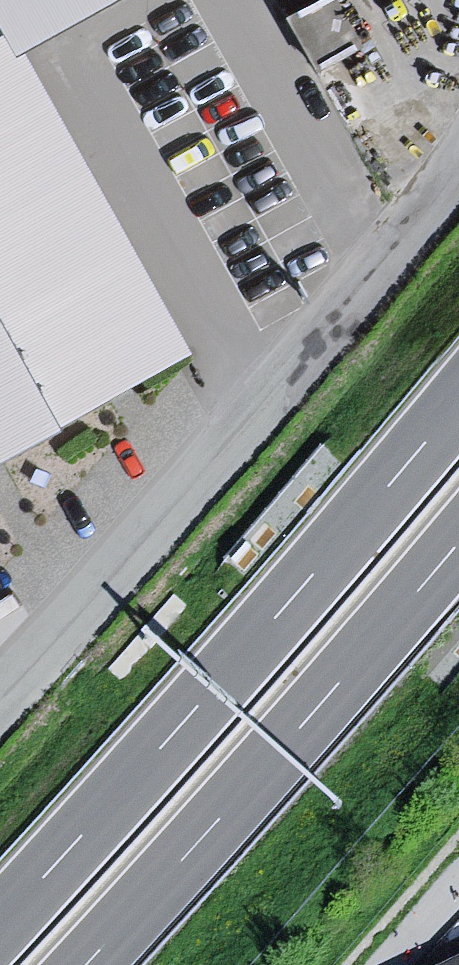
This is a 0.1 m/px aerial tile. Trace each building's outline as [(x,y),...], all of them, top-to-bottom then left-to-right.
[(188,356),(17,50),(106,0),(0,0),(0,461),(188,356)] [(314,48),(355,21),(342,0),(302,0),(289,9),(314,48)]
